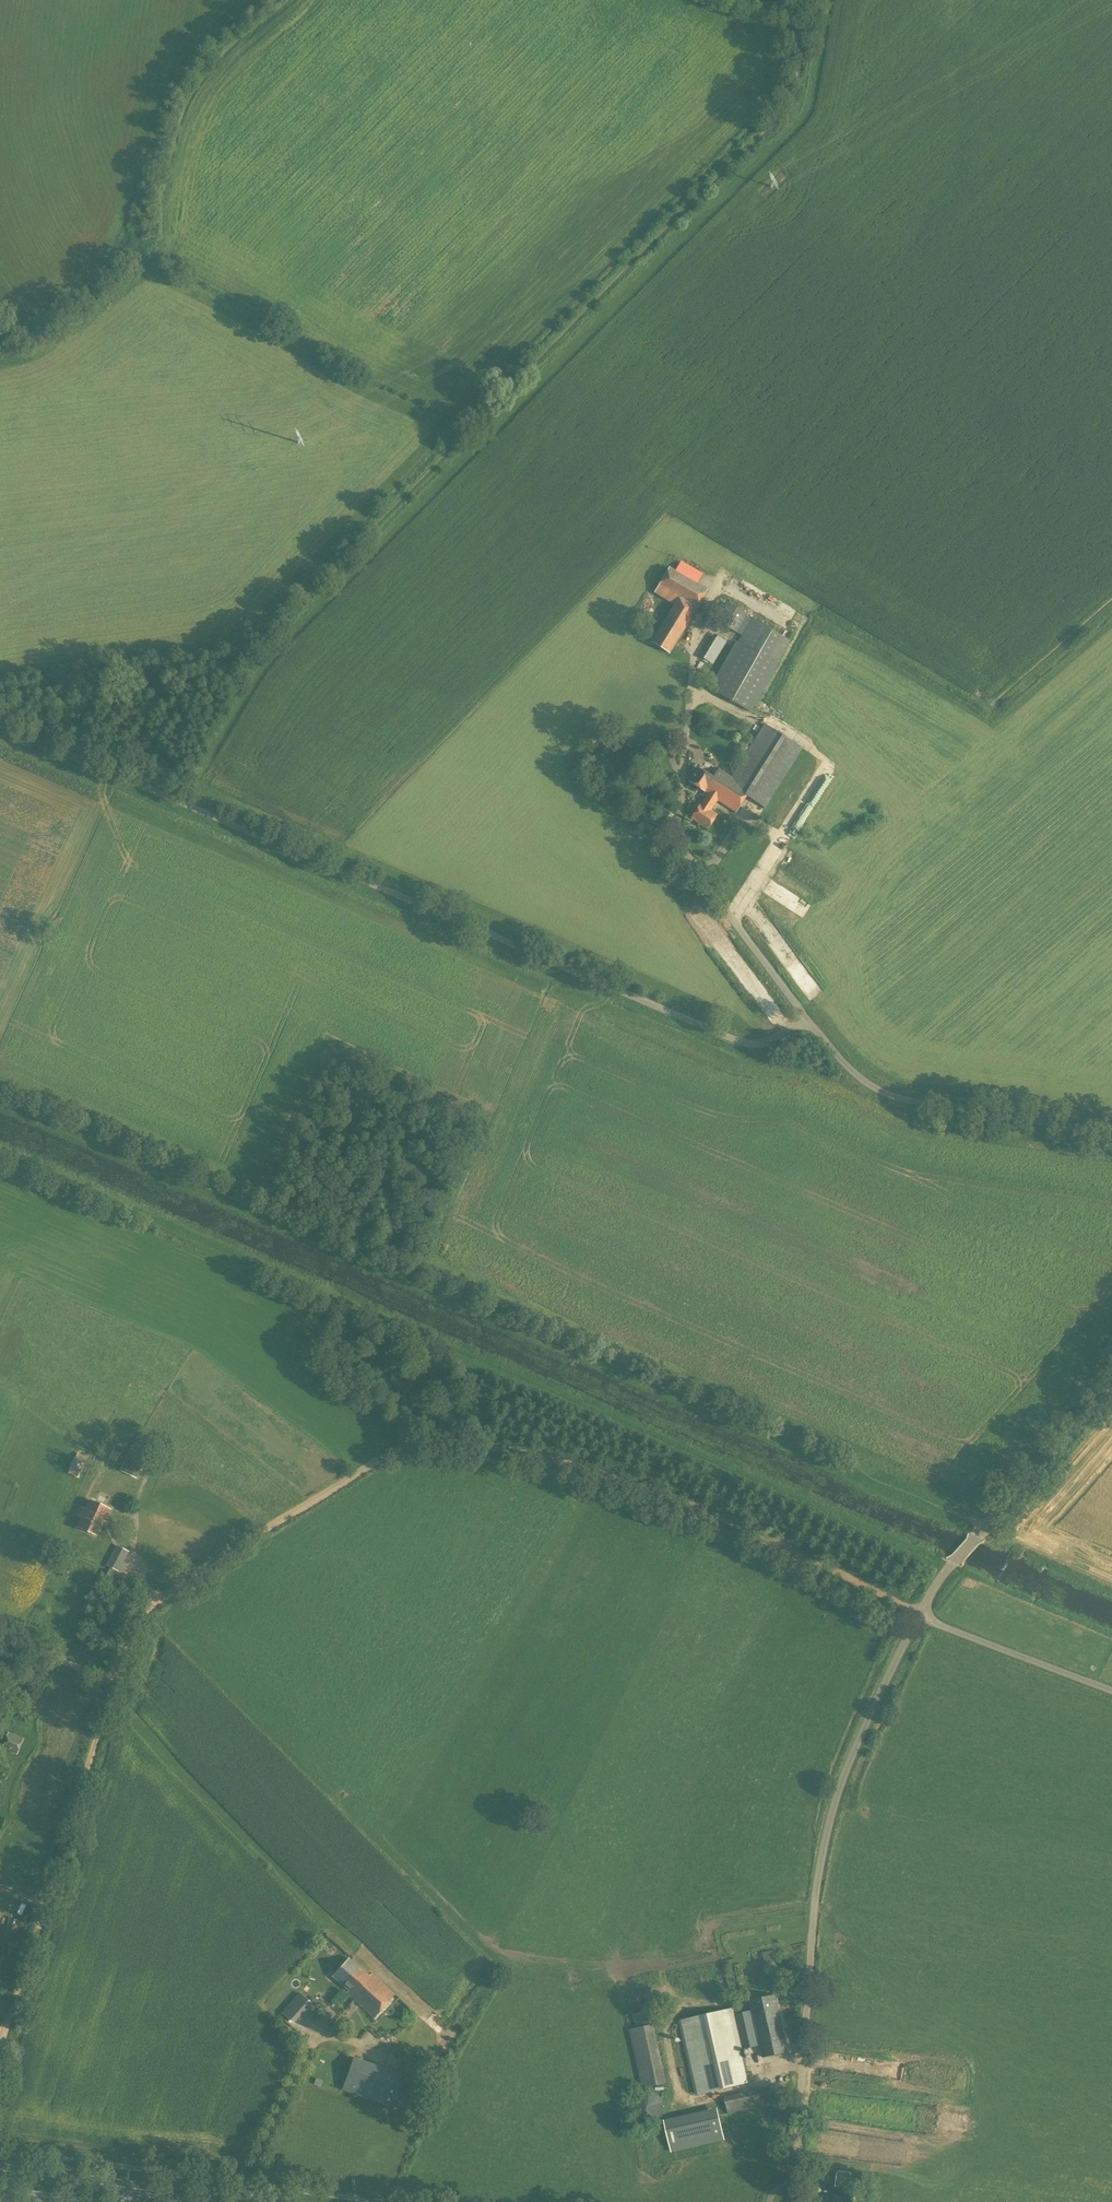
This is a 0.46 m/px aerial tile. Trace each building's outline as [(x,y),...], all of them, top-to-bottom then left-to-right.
[(654,594),(674,605),(651,643),(669,654),(696,610),(708,589),(670,567),(654,594)] [(736,632),(746,613),(727,602),(716,620),(736,632)] [(749,712),(776,666),(790,641),(752,619),(711,690),(749,712)] [(724,644),(725,641),(721,638),(721,636),(715,632),(700,657),(713,665),(725,645),(724,644)] [(689,782),(707,794),(717,801),(736,813),(746,797),(764,808),(802,749),(765,725),(732,777),(719,769),(713,778),(697,769),(689,782)] [(593,747),(601,735),(592,729),(584,742),(593,747)] [(707,794),(700,805),(691,819),(708,829),(716,815),(710,812),(717,801),(707,794)] [(663,831),(673,816),(661,809),(652,823),(663,831)] [(136,1479),(146,1457),(129,1449),(119,1471),(136,1479)] [(83,1463),(75,1459),(69,1472),(78,1476),(83,1463)] [(82,1516),(78,1526),(96,1535),(102,1520),(104,1521),(109,1509),(89,1500),(85,1510),(88,1511),(85,1517),(82,1516)] [(118,1570),(127,1553),(117,1547),(107,1565),(118,1570)] [(17,1752),(22,1740),(10,1735),(5,1747),(17,1752)] [(5,1935),(14,1937),(19,1919),(9,1917),(5,1935)] [(373,2018),(394,1995),(371,1974),(369,1976),(349,1958),(333,1977),(349,1991),(346,1993),(373,2018)] [(310,2002),(300,1993),(291,2003),(301,2012),(310,2002)] [(752,2010),(760,2045),(763,2057),(789,2051),(776,1995),(750,2001),(752,2010)] [(678,2021),(695,2094),(750,2081),(748,2070),(747,2070),(744,2057),(745,2057),(743,2049),(760,2045),(752,2010),(734,2014),(733,2008),(678,2021)] [(642,2088),(667,2083),(654,2023),(629,2030),(642,2088)] [(393,2109),(405,2076),(353,2058),(342,2091),(393,2109)] [(728,2114),(773,2104),(770,2086),(724,2097),(728,2114)] [(724,2139),(718,2115),(666,2127),(671,2151),(724,2139)] [(851,2175),(837,2173),(835,2189),(849,2191),(851,2175)]
